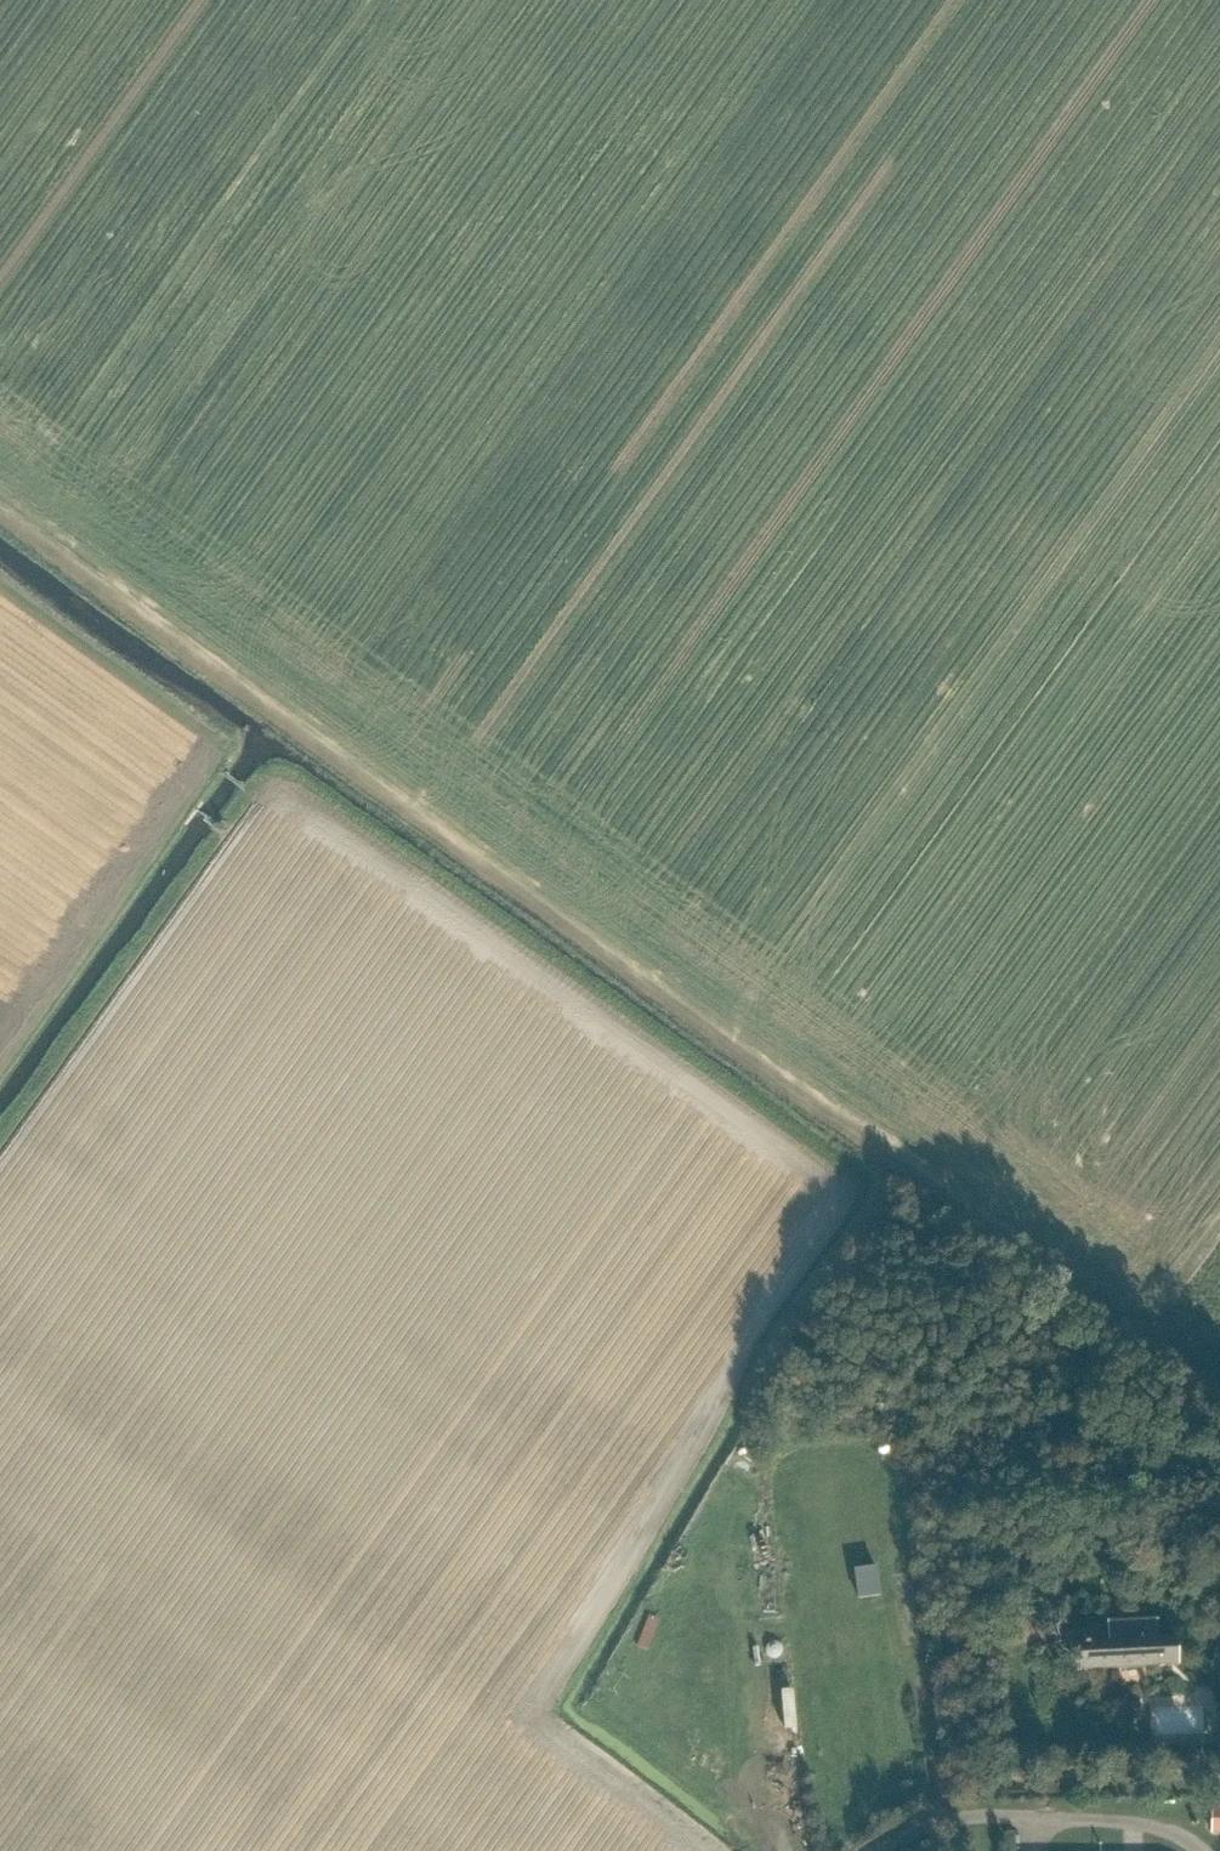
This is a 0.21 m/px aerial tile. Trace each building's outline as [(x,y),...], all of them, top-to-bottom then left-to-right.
[(877,1568),(854,1571),(859,1600),(880,1598),(877,1568)] [(1109,1643),(1070,1644),(1072,1672),(1179,1667),(1178,1639),(1158,1640),(1157,1620),(1108,1622),(1109,1643)] [(1211,1833),(1219,1833),(1219,1810),(1212,1810),(1211,1833)]
